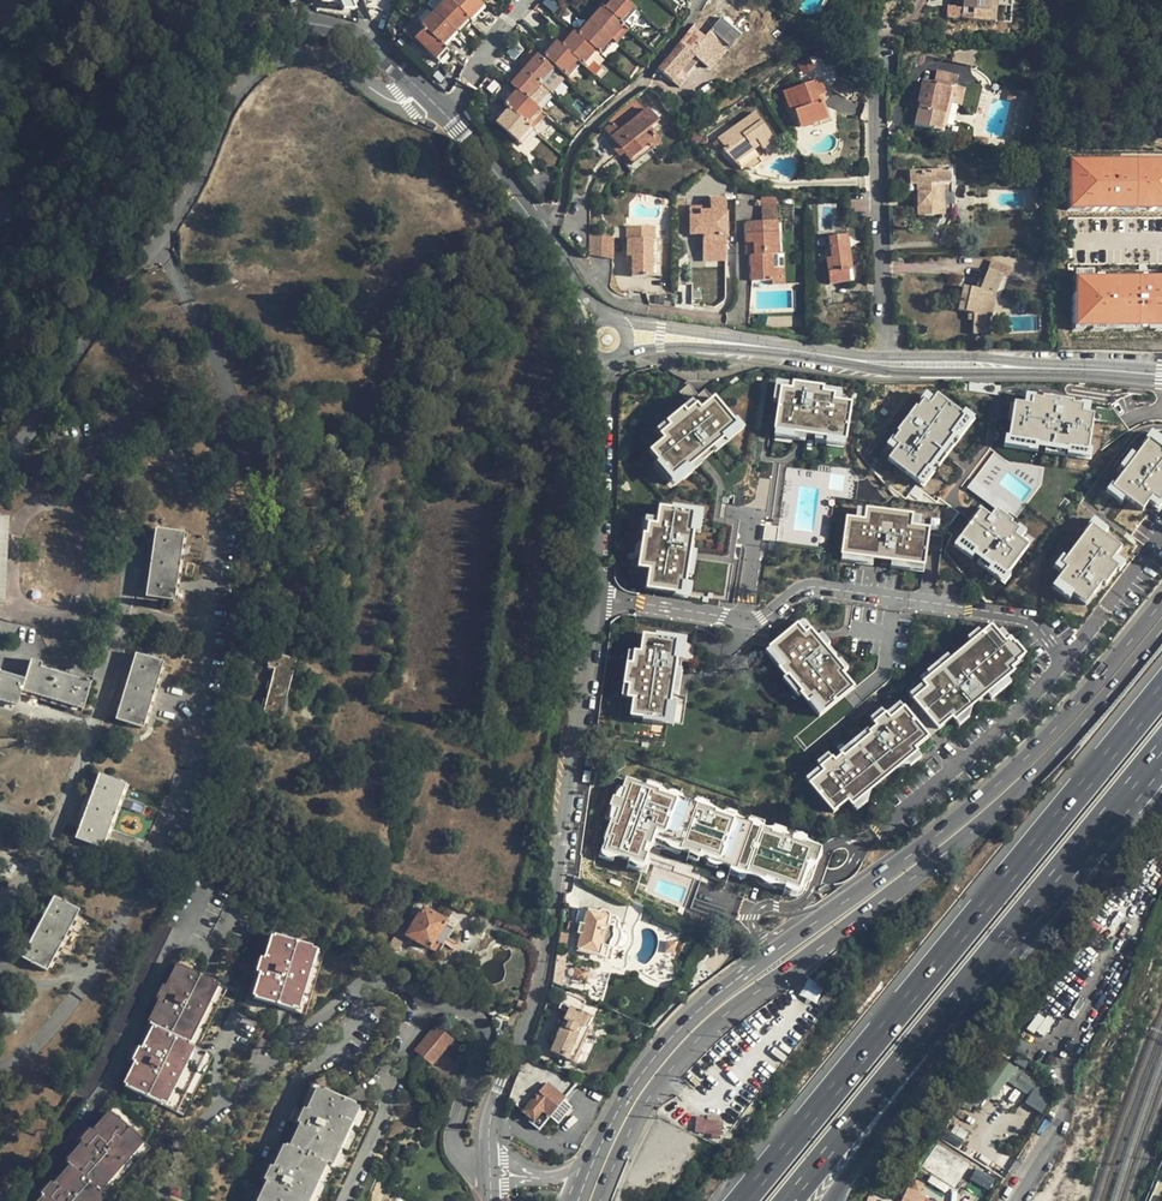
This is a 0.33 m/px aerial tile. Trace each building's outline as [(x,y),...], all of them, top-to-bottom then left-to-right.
[(321,2),(340,3),(343,10),(354,9),(350,0),(319,0),(321,2)] [(413,38),(435,59),(444,49),(443,48),(470,22),(471,23),(485,9),(476,0),(444,0),(419,25),(423,29),(413,38)] [(544,56),(564,74),(577,60),(582,64),(595,51),(598,53),(623,25),(620,22),(632,7),(625,0),(613,0),(605,9),(602,6),(577,34),(574,32),(561,46),(556,42),(544,56)] [(962,7),(953,7),(946,6),(946,17),(960,18),(960,19),(983,21),(984,10),(988,11),(989,0),(962,0),(962,7)] [(988,11),(984,10),(983,21),(994,22),(996,0),(989,0),(988,11)] [(721,16),(712,27),(729,41),(738,30),(721,16)] [(11,22),(13,28),(24,24),(22,18),(11,22)] [(658,68),(679,87),(688,77),(680,70),(697,51),(692,47),(700,37),(697,35),(701,28),(694,23),(693,26),(658,68)] [(401,31),(392,41),(401,50),(411,41),(401,31)] [(976,45),(955,45),(952,59),(973,63),(976,45)] [(509,109),(496,123),(516,141),(530,126),(526,123),(538,109),(525,98),(552,67),(537,55),(510,84),(516,90),(503,104),(509,109)] [(804,75),(814,67),(807,57),(797,65),(804,75)] [(918,101),(913,125),(940,131),(941,124),(950,84),(956,85),(959,75),(936,70),(933,83),(921,80),(917,101),(918,101)] [(824,77),(820,78),(824,94),(830,92),(824,77)] [(808,83),(784,91),(791,112),(792,111),(794,115),(797,116),(801,128),(804,126),(827,118),(821,101),(819,102),(817,97),(824,94),(820,78),(808,83)] [(950,84),(941,124),(947,125),(953,100),(960,102),(964,87),(956,85),(950,84)] [(1008,93),(1007,100),(1016,102),(1017,95),(1008,93)] [(635,96),(607,121),(610,123),(612,122),(618,130),(610,137),(616,144),(624,154),(632,164),(658,144),(658,141),(651,131),(659,125),(635,96)] [(748,143),(754,139),(759,145),(762,149),(774,140),(755,111),(718,139),(723,146),(723,150),(735,162),(741,169),(750,171),(762,162),(752,149),(748,143)] [(618,130),(612,122),(610,123),(603,128),(610,137),(618,130)] [(748,143),(752,149),(759,145),(754,139),(748,143)] [(624,154),(616,144),(611,147),(620,158),(624,154)] [(1075,160),(1074,177),(1070,177),(1069,207),(1083,207),(1083,212),(1117,212),(1117,207),(1147,208),(1147,212),(1160,213),(1160,208),(1161,208),(1161,161),(1147,161),(1147,166),(1123,166),(1123,161),(1105,161),(1105,165),(1091,165),(1092,160),(1075,160)] [(950,171),(908,172),(908,185),(915,185),(916,215),(941,215),(940,184),(950,184),(950,171)] [(950,184),(940,184),(941,215),(951,215),(950,184)] [(1041,190),(1032,190),(1032,209),(1041,209),(1041,190)] [(763,221),(776,220),(775,195),(762,196),(763,221)] [(711,200),(711,208),(726,208),(726,200),(711,200)] [(726,220),(726,208),(711,208),(710,208),(710,212),(701,212),(701,208),(691,208),(691,235),(704,235),(704,254),(726,254),(726,237),(728,236),(729,234),(730,231),(730,229),(730,226),(729,224),(728,222),(726,220)] [(763,221),(746,222),(747,243),(750,243),(753,243),(754,254),(750,255),(751,281),(773,280),(772,254),(778,254),(776,220),(763,221)] [(654,228),(628,228),(628,258),(633,258),(633,278),(651,277),(651,254),(658,254),(658,241),(654,241),(654,228)] [(847,236),(828,238),(830,248),(831,248),(833,259),(831,259),(825,259),(829,285),(849,282),(847,270),(851,270),(847,236)] [(591,237),(591,258),(614,262),(614,241),(591,237)] [(661,254),(658,254),(651,254),(651,277),(661,278),(661,254)] [(704,254),(704,262),(726,262),(726,254),(704,254)] [(778,254),(772,254),(773,280),(773,285),(784,285),(782,254),(778,254)] [(1040,259),(1040,269),(1048,269),(1048,258),(1040,259)] [(990,261),(986,269),(1007,278),(1010,269),(990,261)] [(1007,278),(986,269),(984,275),(979,273),(972,289),(961,286),(956,310),(966,312),(966,320),(971,320),(971,334),(987,334),(987,318),(989,318),(994,297),(992,296),(996,287),(1002,289),(1007,278)] [(1072,271),(1072,294),(1077,294),(1077,276),(1090,276),(1090,271),(1072,271)] [(1071,325),(1081,325),(1081,327),(1089,328),(1089,325),(1103,325),(1103,328),(1123,328),(1123,326),(1135,326),(1135,328),(1145,328),(1145,326),(1161,326),(1161,282),(1146,282),(1146,277),(1136,277),(1136,282),(1104,281),(1104,276),(1090,276),(1077,276),(1077,294),(1072,294),(1071,325)] [(771,439),(849,446),(857,400),(776,388),(771,439)] [(701,402),(710,396),(705,389),(696,395),(701,402)] [(964,419),(930,393),(881,459),(916,485),(964,419)] [(1090,452),(1095,409),(1013,400),(1008,443),(1090,452)] [(733,434),(709,406),(697,417),(693,413),(660,441),(667,449),(649,464),(669,488),(733,434)] [(1145,438),(1110,487),(1145,512),(1161,488),(1161,451),(1145,438)] [(930,569),(935,516),(837,502),(830,556),(930,569)] [(1004,573),(1025,543),(978,508),(956,538),(1004,573)] [(680,607),(694,519),(655,512),(651,535),(643,534),(636,578),(644,579),(640,600),(680,607)] [(1120,551),(1087,528),(1051,580),(1083,603),(1120,551)] [(164,543),(166,531),(156,529),(154,541),(164,543)] [(154,541),(148,585),(158,586),(156,597),(174,600),(183,534),(166,531),(164,543),(154,541)] [(146,596),(156,597),(158,586),(148,585),(146,596)] [(854,696),(801,628),(766,658),(820,727),(854,696)] [(995,628),(908,703),(941,740),(1027,665),(995,628)] [(664,735),(677,649),(643,644),(641,661),(628,659),(620,708),(631,710),(627,729),(664,735)] [(275,666),(264,712),(281,716),(296,655),(271,649),(267,664),(275,666)] [(142,669),(145,658),(134,654),(131,666),(142,669)] [(131,666),(119,709),(129,712),(125,722),(143,727),(162,663),(145,658),(142,669),(131,666)] [(16,707),(21,692),(82,710),(91,680),(86,678),(85,682),(40,668),(41,664),(30,660),(24,680),(0,673),(0,702),(16,707)] [(116,720),(125,722),(129,712),(119,709),(116,720)] [(927,747),(898,712),(804,788),(833,823),(927,747)] [(95,785),(105,789),(108,778),(99,775),(95,785)] [(95,785),(80,827),(89,831),(85,842),(102,849),(126,785),(108,778),(105,789),(95,785)] [(629,817),(631,822),(636,875),(679,894),(706,873),(701,827),(664,810),(662,799),(649,792),(629,805),(631,808),(629,809),(633,814),(629,817)] [(670,801),(662,799),(664,810),(701,827),(706,873),(679,894),(686,897),(714,876),(709,821),(670,805),(670,801)] [(75,839),(85,842),(89,831),(80,827),(75,839)] [(57,912),(63,902),(53,897),(48,908),(57,912)] [(48,908),(27,946),(37,952),(31,962),(47,970),(78,910),(63,902),(57,912),(48,908)] [(644,910),(634,906),(613,970),(623,972),(625,970),(627,967),(628,962),(629,953),(631,951),(633,947),(634,943),(634,938),(634,935),(633,933),(644,910)] [(599,912),(579,907),(575,924),(580,925),(578,934),(582,935),(578,952),(611,960),(614,949),(616,949),(617,950),(619,949),(620,946),(621,943),(622,941),(622,938),(622,936),(623,933),(622,930),(619,929),(620,926),(619,926),(620,924),(619,921),(618,920),(617,919),(617,917),(611,916),(599,912)] [(401,925),(384,952),(394,957),(406,936),(431,951),(431,950),(437,954),(453,929),(446,926),(447,924),(424,910),(417,921),(416,920),(410,929),(412,930),(410,932),(401,925)] [(565,947),(566,948),(568,933),(560,932),(557,949),(558,949),(559,947),(560,946),(561,946),(564,946),(565,947)] [(260,974),(253,997),(306,1014),(326,950),(273,934),(266,958),(262,956),(257,973),(260,974)] [(21,957),(31,962),(37,952),(27,946),(21,957)] [(566,953),(567,951),(567,949),(566,948),(565,947),(564,946),(561,946),(560,946),(559,947),(558,949),(558,951),(559,953),(560,954),(563,955),(564,955),(565,954),(566,953)] [(558,949),(557,949),(555,968),(564,970),(565,954),(564,955),(563,955),(560,954),(559,953),(558,951),(558,949)] [(138,1068),(127,1090),(175,1113),(205,1054),(199,1051),(229,991),(180,967),(169,989),(166,987),(158,1003),(161,1005),(151,1026),(157,1029),(146,1051),(143,1049),(134,1066),(138,1068)] [(557,1039),(550,1053),(573,1063),(588,1028),(586,1027),(591,1017),(579,1011),(584,1000),(567,993),(558,1012),(566,1016),(556,1038),(557,1039)] [(1027,1025),(1041,1038),(1055,1023),(1041,1011),(1027,1025)] [(436,1029),(416,1052),(433,1066),(453,1043),(436,1029)] [(1034,1086),(998,1056),(973,1086),(991,1100),(1008,1080),(1026,1095),(1034,1086)] [(536,1068),(533,1077),(546,1085),(547,1084),(554,1077),(536,1068)] [(520,1071),(515,1083),(528,1088),(533,1077),(520,1071)] [(528,1088),(527,1090),(536,1097),(546,1085),(533,1077),(528,1088)] [(536,1097),(523,1114),(534,1124),(532,1126),(539,1132),(565,1099),(547,1084),(546,1085),(536,1097)] [(1036,1084),(1025,1102),(1042,1112),(1053,1094),(1036,1084)] [(734,1099),(740,1104),(751,1091),(745,1086),(734,1099)] [(258,1200),(320,1200),(335,1169),(340,1171),(368,1112),(317,1089),(307,1110),(305,1109),(297,1126),(300,1127),(290,1148),(284,1146),(274,1168),(272,1166),(264,1184),(266,1185),(258,1200)] [(41,1200),(102,1200),(104,1199),(102,1197),(148,1146),(110,1113),(94,1131),(92,1129),(79,1143),(82,1145),(66,1163),(71,1167),(55,1185),(53,1183),(41,1196),(44,1199),(41,1200)] [(719,1138),(723,1121),(697,1115),(693,1132),(719,1138)] [(920,1167),(932,1174),(928,1181),(949,1194),(970,1161),(937,1140),(920,1167)] [(900,1200),(936,1200),(936,1199),(906,1187),(900,1200)]
